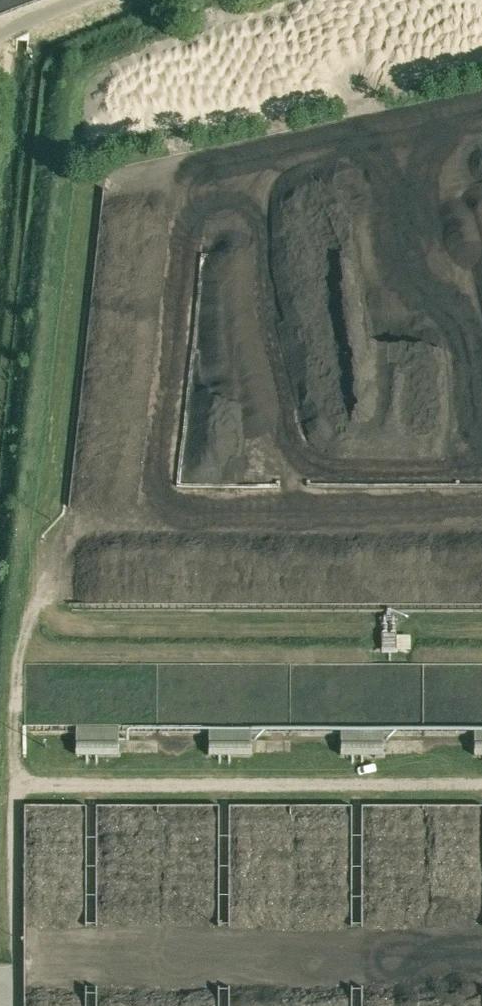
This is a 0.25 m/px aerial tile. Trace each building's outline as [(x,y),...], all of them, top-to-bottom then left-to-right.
[(405,645),(405,627),(376,628),(377,646),(405,645)] [(76,755),(119,755),(119,725),(76,725),(76,755)] [(209,725),(209,754),(252,755),(253,725),(209,725)] [(383,755),(384,726),(341,725),(342,755),(383,755)]
